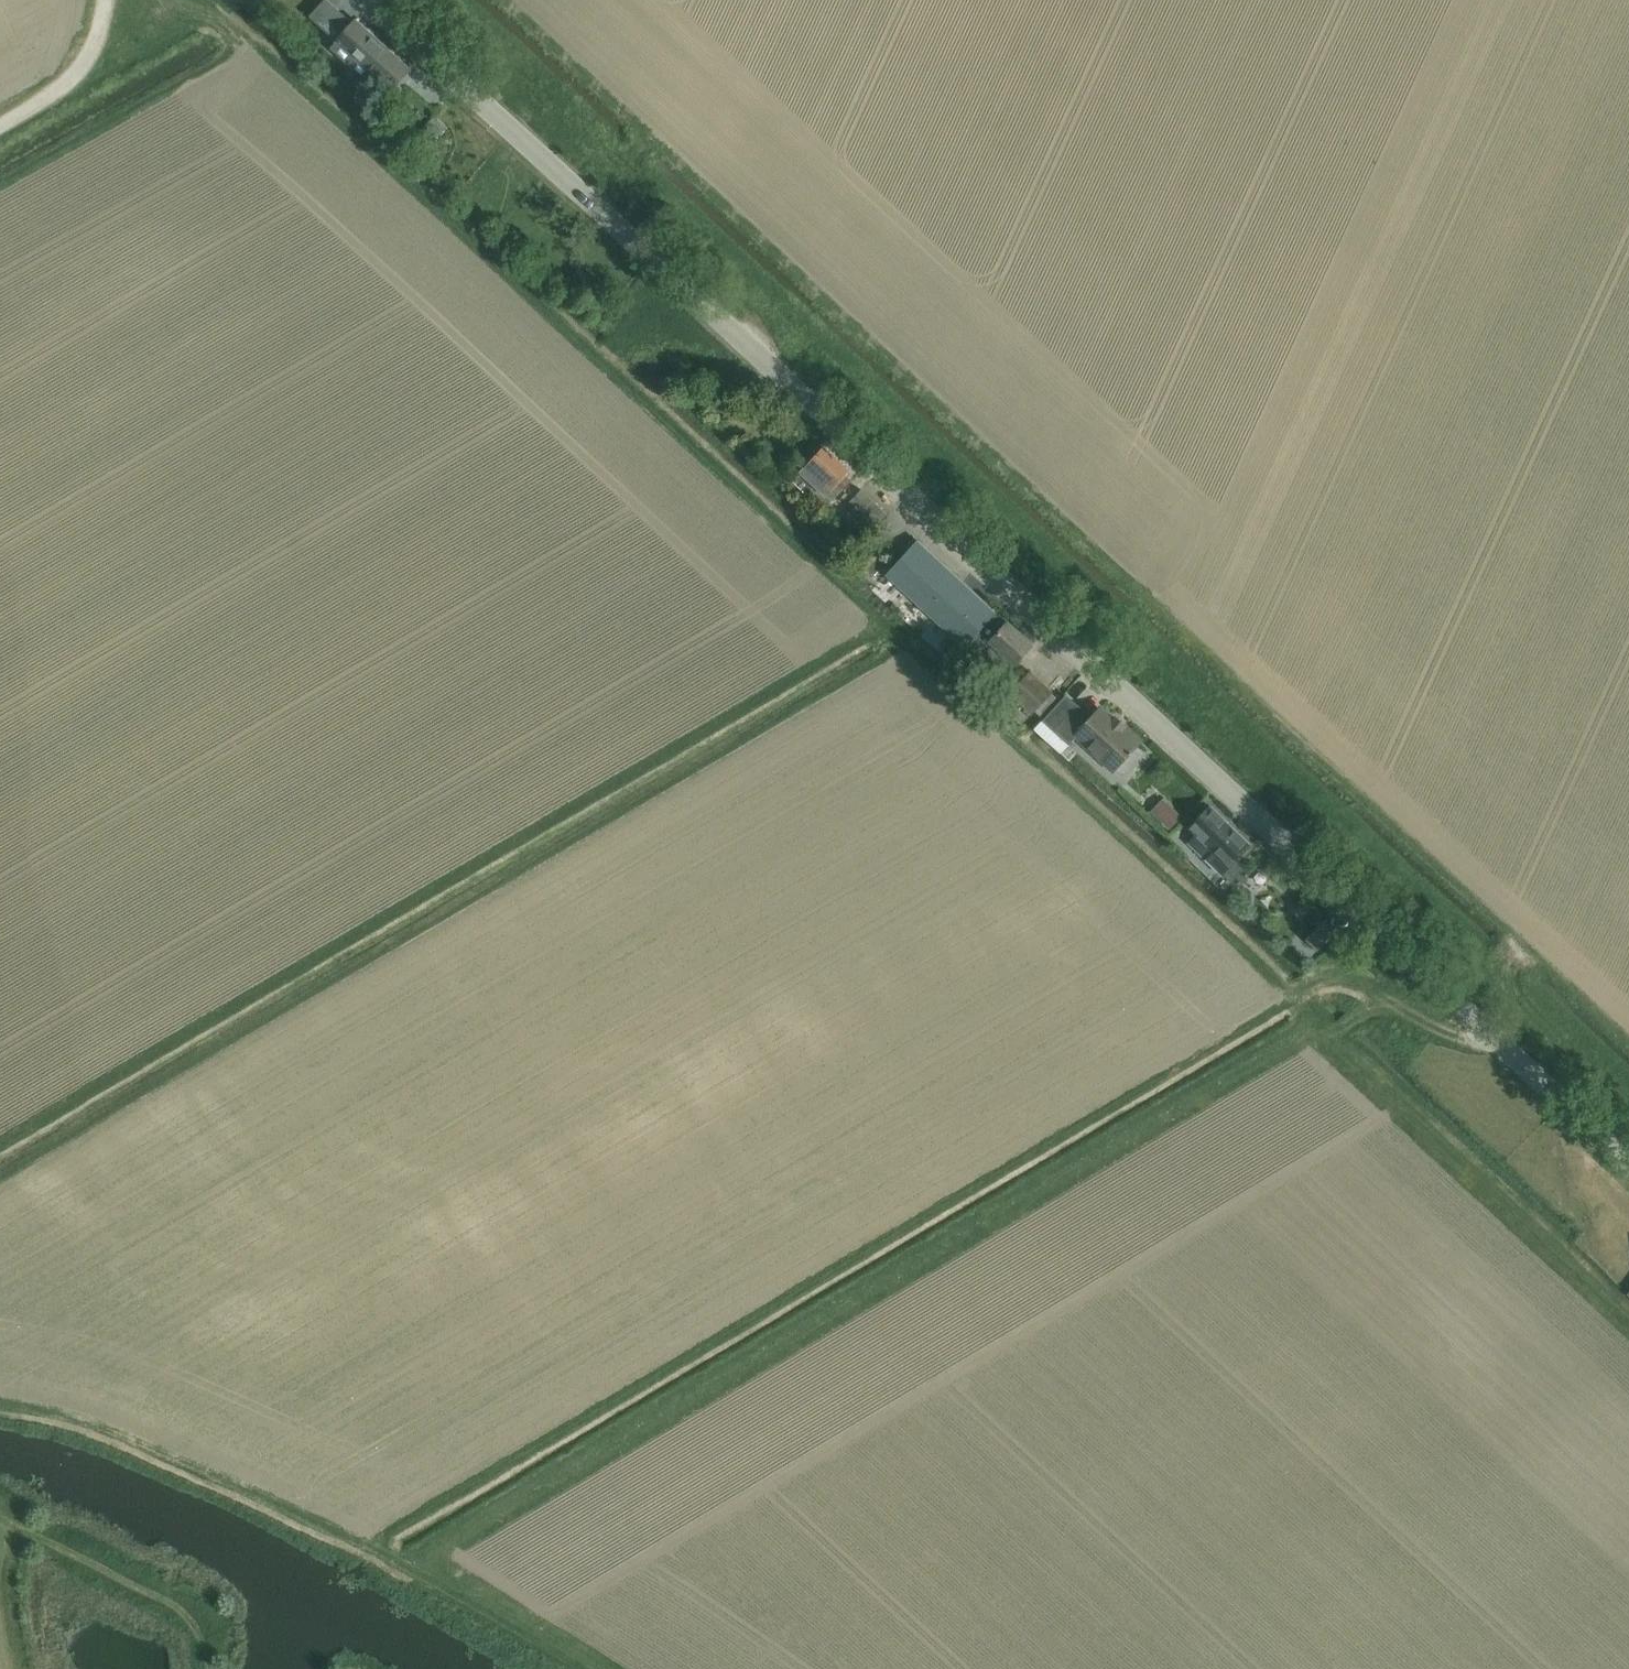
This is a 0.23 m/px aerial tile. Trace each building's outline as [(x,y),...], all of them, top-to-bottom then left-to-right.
[(393,91),(413,69),(357,19),(332,47),(372,83),(378,77),(393,91)] [(435,119),(422,132),(434,143),(446,130),(435,119)] [(829,497),(852,471),(825,447),(802,472),(829,497)] [(874,532),(890,515),(863,489),(855,497),(847,505),(859,517),(874,532)] [(965,624),(985,601),(956,575),(955,576),(918,542),(888,575),(939,621),(950,611),(965,624)] [(950,611),(939,621),(967,647),(969,645),(995,668),(1005,657),(1016,667),(1036,645),(1010,621),(1009,623),(997,613),(998,612),(985,601),(965,624),(950,611)] [(1034,714),(1055,693),(1033,672),(1013,693),(1034,714)] [(1093,718),(1078,705),(1054,731),(1070,745),(1077,737),(1115,772),(1142,742),(1118,719),(1115,723),(1101,710),(1093,718)] [(1164,800),(1152,813),(1171,830),(1183,817),(1164,800)] [(1203,816),(1183,837),(1222,875),(1249,847),(1251,845),(1211,807),(1203,816)] [(1318,950),(1338,933),(1327,921),(1307,939),(1318,950)]
